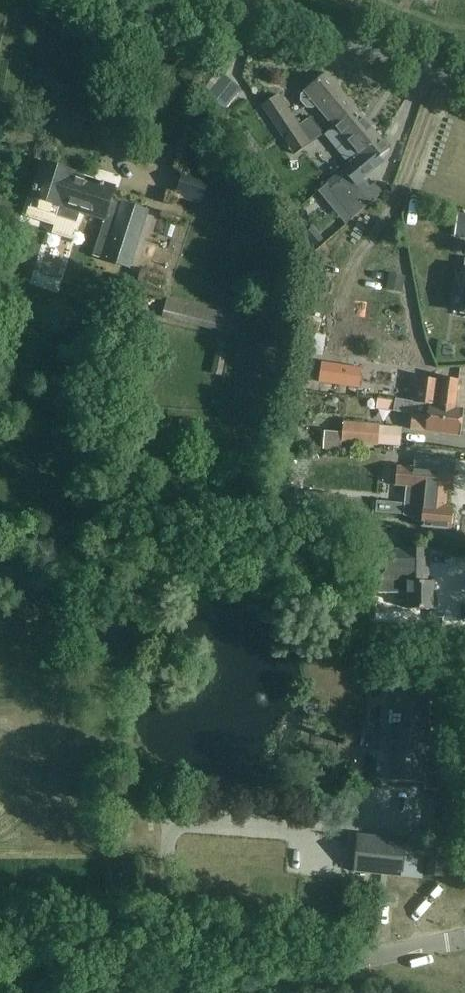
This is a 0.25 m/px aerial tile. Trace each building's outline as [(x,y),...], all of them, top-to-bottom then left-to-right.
[(225,54),(200,85),(210,93),(235,61),(225,54)] [(316,106),(334,127),(355,109),(326,74),(310,87),(311,87),(301,95),(300,102),(306,108),(312,109),(316,106)] [(283,137),(298,127),(298,126),(278,96),(262,107),(283,137)] [(334,127),(359,157),(359,158),(381,140),(355,109),(334,127)] [(298,127),(283,137),(295,155),(323,136),(312,121),(308,120),(298,126),(298,127)] [(359,158),(359,157),(327,184),(336,194),(352,181),(355,186),(383,162),(380,158),(389,150),(381,140),(359,158)] [(43,163),(37,182),(32,198),(60,207),(57,217),(77,223),(81,211),(105,219),(105,218),(117,222),(104,261),(130,269),(141,231),(147,212),(111,200),(115,187),(101,183),(100,185),(72,176),(73,172),(43,163)] [(209,178),(184,171),(175,197),(200,205),(209,178)] [(355,217),(371,204),(361,192),(345,206),(355,217)] [(459,216),(456,236),(464,237),(464,217),(459,216)] [(56,263),(71,266),(78,235),(63,232),(56,263)] [(154,277),(178,281),(181,266),(157,262),(154,277)] [(227,315),(167,299),(162,317),(222,333),(227,315)] [(338,328),(327,327),(325,357),(336,358),(338,328)] [(211,374),(222,377),(226,354),(216,352),(211,374)] [(362,368),(322,362),(319,382),(359,388),(362,368)] [(410,377),(407,399),(414,400),(414,404),(456,409),(459,381),(441,378),(441,381),(410,377)] [(414,400),(407,399),(406,401),(395,400),(393,412),(412,415),(410,429),(453,435),(461,435),(464,410),(456,409),(414,404),(414,400)] [(338,441),(374,445),(376,424),(339,421),(338,441)] [(416,457),(415,469),(397,467),(395,486),(407,487),(404,515),(421,524),(421,527),(451,530),(453,508),(446,508),(447,491),(452,491),(454,473),(430,471),(432,459),(416,457)] [(408,610),(414,610),(433,610),(434,607),(436,606),(436,597),(434,596),(434,582),(427,582),(427,577),(429,577),(429,549),(403,549),(403,551),(376,550),(375,593),(408,594),(408,610)] [(382,641),(408,642),(409,626),(383,625),(382,641)] [(406,782),(426,783),(433,696),(396,693),(388,781),(406,782)] [(443,834),(462,836),(464,806),(464,790),(446,789),(441,834),(443,834)] [(357,837),(355,853),(353,872),(421,880),(425,844),(357,837)] [(427,876),(442,878),(445,852),(430,850),(427,876)]
